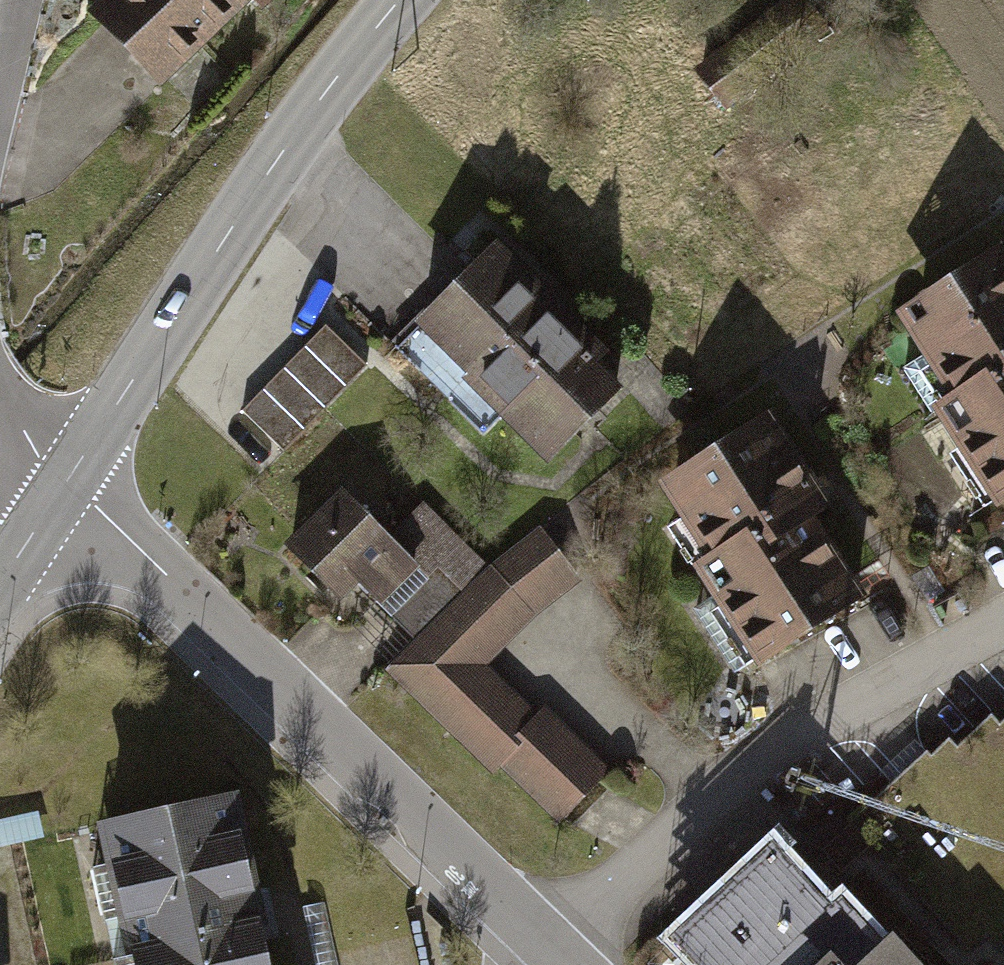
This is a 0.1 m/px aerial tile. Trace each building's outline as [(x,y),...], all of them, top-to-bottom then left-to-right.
[(89,11),(164,103),(273,0),(102,0),(89,11)] [(548,461),(634,374),(504,245),(417,332),(548,461)] [(898,311),(950,394),(929,407),(993,510),(1003,503),(1003,246),(898,311)] [(370,366),(327,324),(234,417),(277,460),(370,366)] [(833,495),(778,409),(665,481),(712,553),(696,563),(762,665),(877,591),(821,503),(833,495)] [(392,527),(348,481),(280,546),(357,627),(423,564),(460,603),(490,574),(420,501),(392,527)] [(561,828),(620,772),(557,705),(544,717),(493,664),(582,579),(536,531),(490,574),(460,603),(383,676),(481,779),(498,762),(561,828)] [(124,964),(276,964),(241,795),(95,825),(124,964)] [(880,961),(839,913),(832,919),(770,846),(663,936),(688,964),(875,964),(880,961)] [(895,948),(880,961),(875,964),(909,964),(895,948)]
